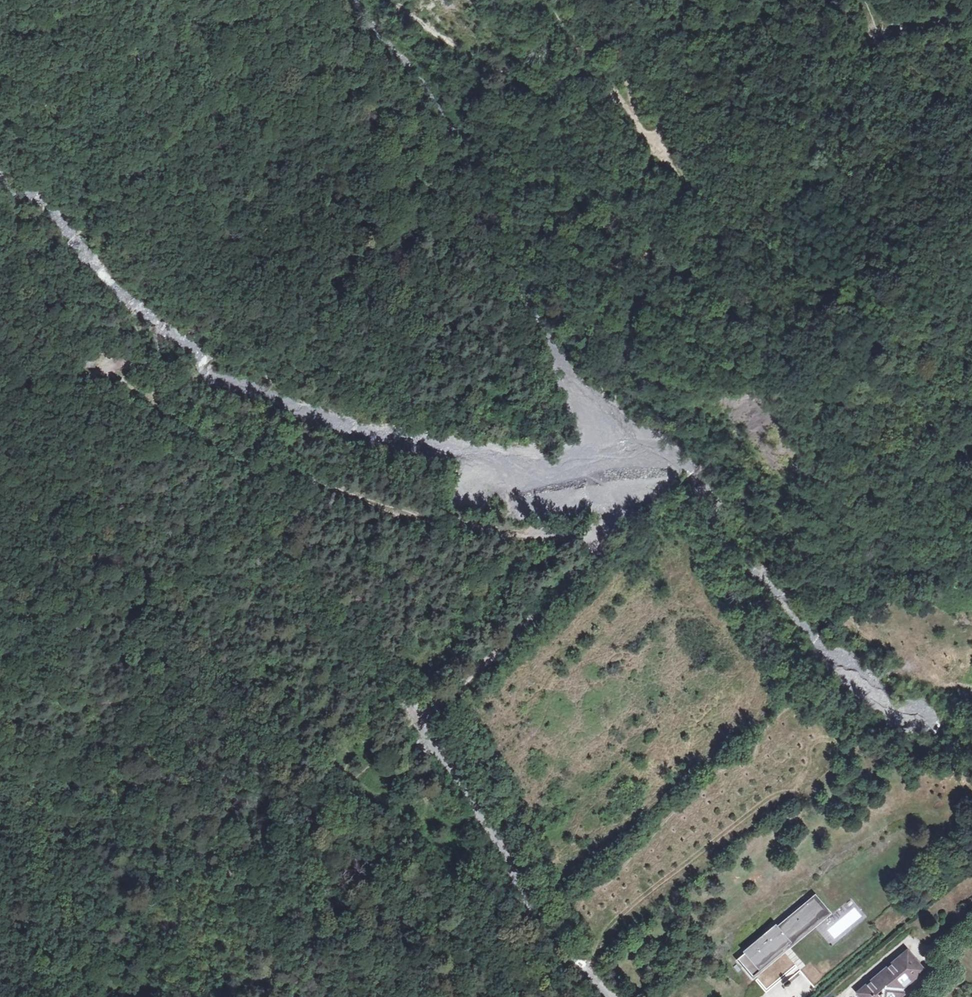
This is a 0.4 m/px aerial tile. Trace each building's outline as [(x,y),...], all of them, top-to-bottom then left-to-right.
[(45,31),(55,24),(46,12),(37,20),(45,31)] [(83,357),(85,363),(92,362),(90,355),(83,357)] [(793,892),(787,897),(793,904),(792,906),(800,914),(808,907),(793,892)] [(793,904),(787,897),(774,910),(776,912),(723,960),(739,977),(768,949),(766,947),(800,914),(792,906),(793,904)] [(768,949),(739,977),(753,992),(782,964),(768,949)] [(852,996),(891,996),(895,994),(892,989),(913,969),(899,952),(849,994),(852,996)] [(786,968),(800,984),(810,975),(795,959),(786,968)] [(782,964),(767,979),(771,983),(786,968),(782,964)]
